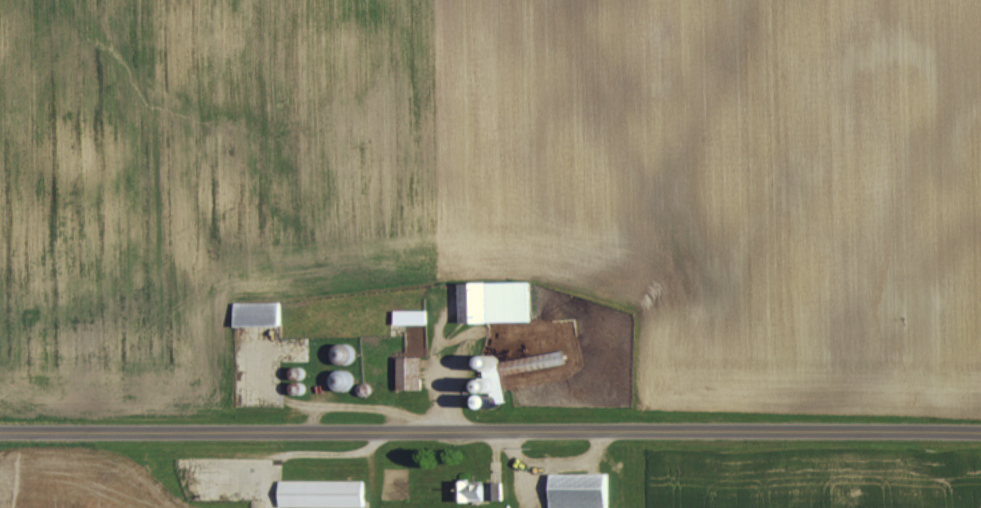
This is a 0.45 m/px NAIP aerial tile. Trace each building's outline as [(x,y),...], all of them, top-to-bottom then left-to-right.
[(458,321),(528,320),(527,280),(457,281),(458,321)] [(279,301),(233,300),(233,323),(278,324),(279,301)] [(393,309),(393,323),(426,322),(426,308),(393,309)] [(566,362),(563,348),(497,360),(499,374),(566,362)] [(420,355),(396,356),(396,388),(421,388),(420,355)] [(605,472),(549,473),(549,507),(606,507),(605,472)] [(363,479),(278,479),(278,506),(362,506),(363,479)] [(483,500),(483,480),(456,479),(455,500),(483,500)] [(501,498),(501,480),(487,481),(488,499),(501,498)]
